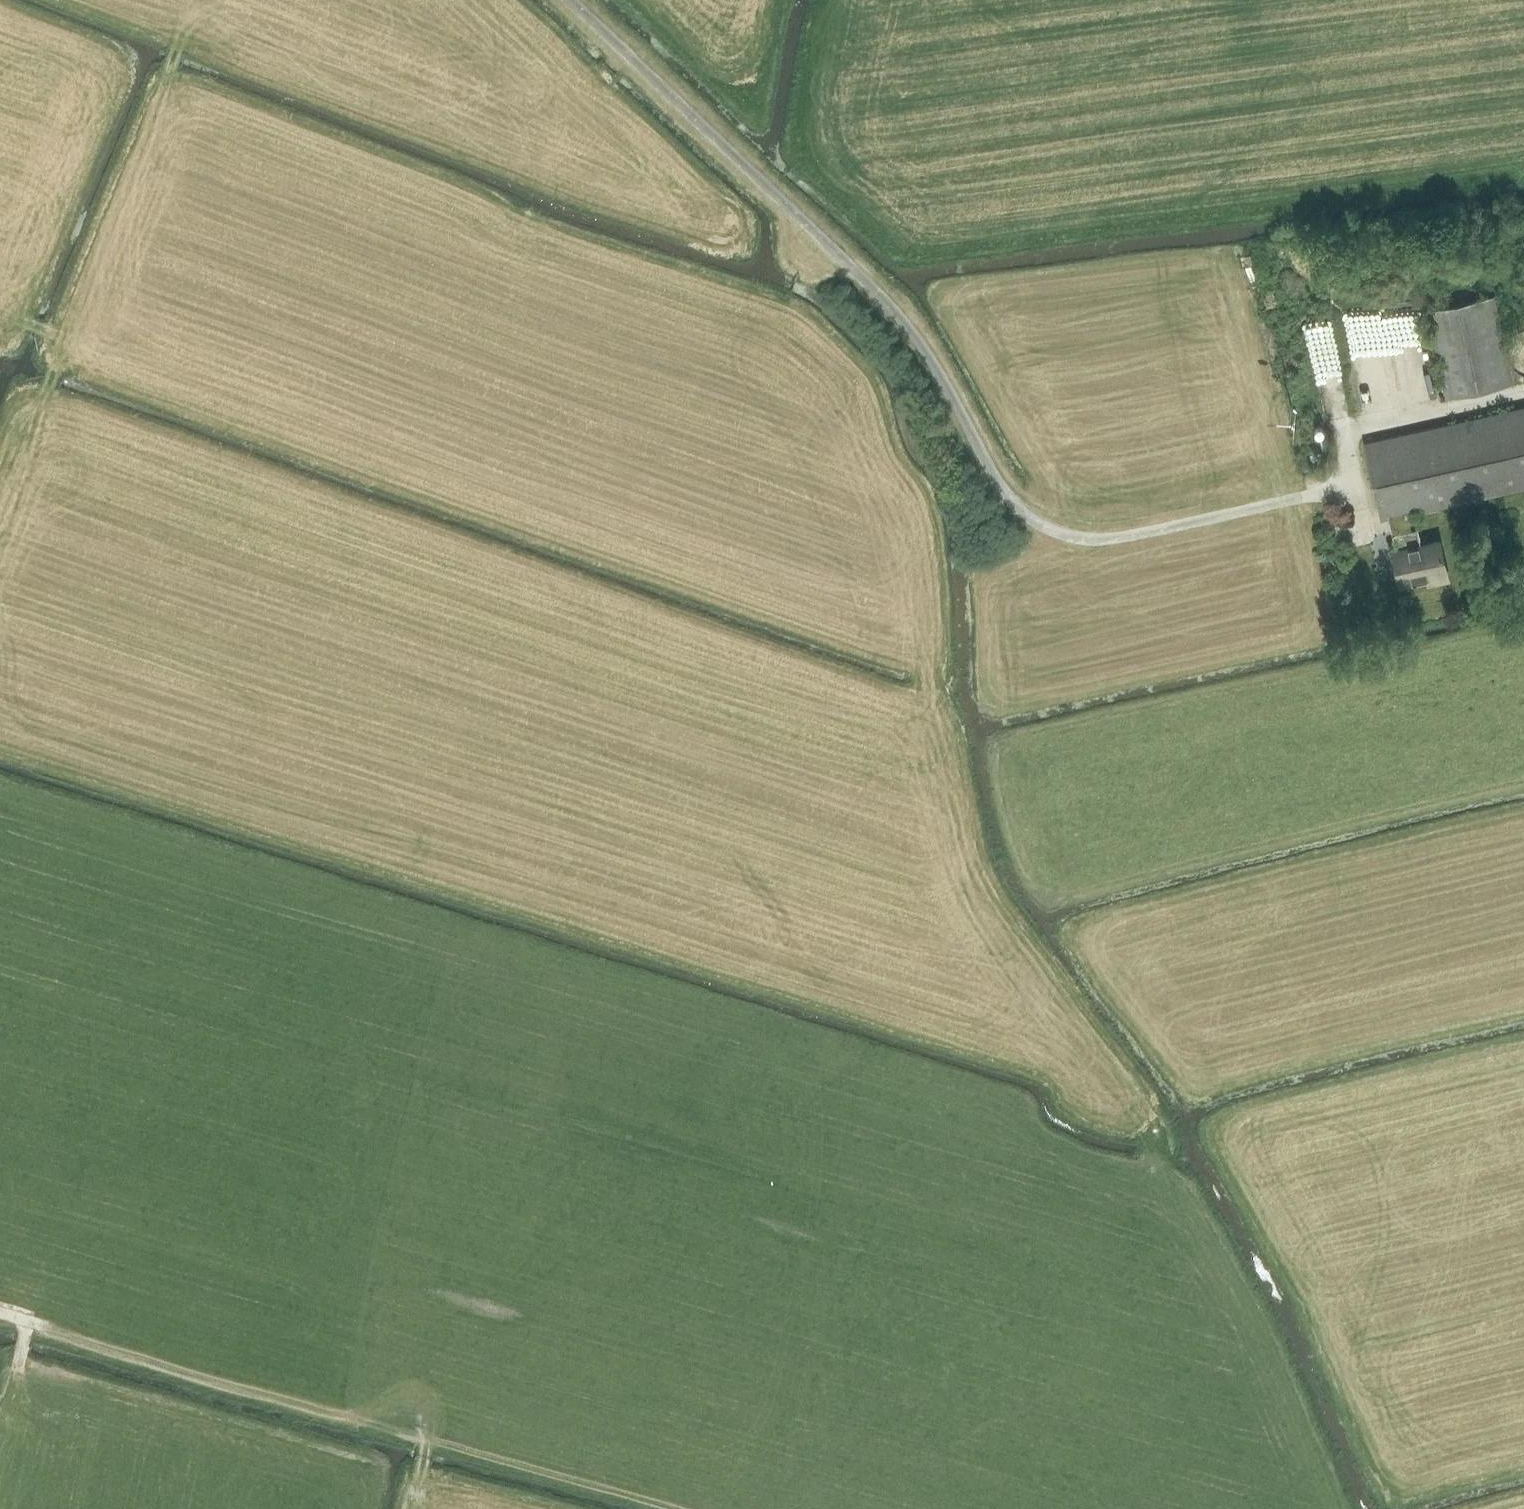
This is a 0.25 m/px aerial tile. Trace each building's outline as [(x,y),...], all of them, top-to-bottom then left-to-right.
[(1495,296),(1426,312),(1445,399),(1514,384),(1495,296)] [(1521,334),(1517,337),(1515,339),(1514,341),(1512,344),(1511,345),(1510,347),(1510,349),(1509,352),(1509,354),(1509,356),(1509,357),(1509,359),(1510,362),(1511,365),(1513,368),(1515,371),(1517,373),(1520,375),(1522,376),(1523,377),(1523,333),(1521,334)] [(1382,519),(1390,517),(1397,549),(1393,549),(1401,583),(1428,577),(1429,582),(1449,578),(1441,539),(1422,543),(1415,511),(1523,487),(1523,406),(1365,441),(1382,519)]
